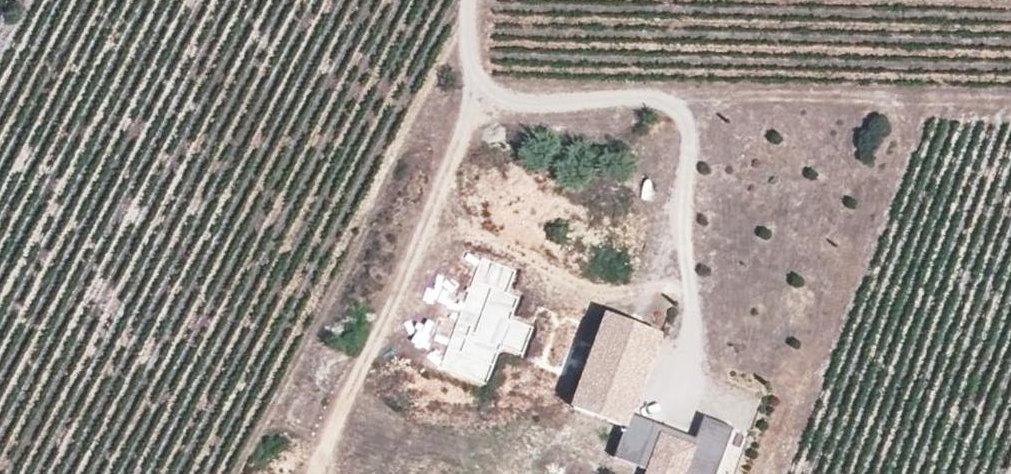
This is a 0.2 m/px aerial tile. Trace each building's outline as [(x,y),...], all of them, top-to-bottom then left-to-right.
[(514,271),(482,258),(440,365),(486,383),(501,345),(523,353),(533,327),(510,318),(518,297),(506,292),(514,271)] [(574,410),(627,429),(632,416),(661,334),(609,315),(574,410)] [(642,467),(658,425),(632,416),(627,429),(616,459),(642,467)] [(658,425),(642,467),(652,471),(651,473),(717,473),(734,427),(704,417),(696,439),(693,448),(680,443),(683,434),(658,425)] [(696,439),(683,434),(680,443),(693,448),(696,439)]
